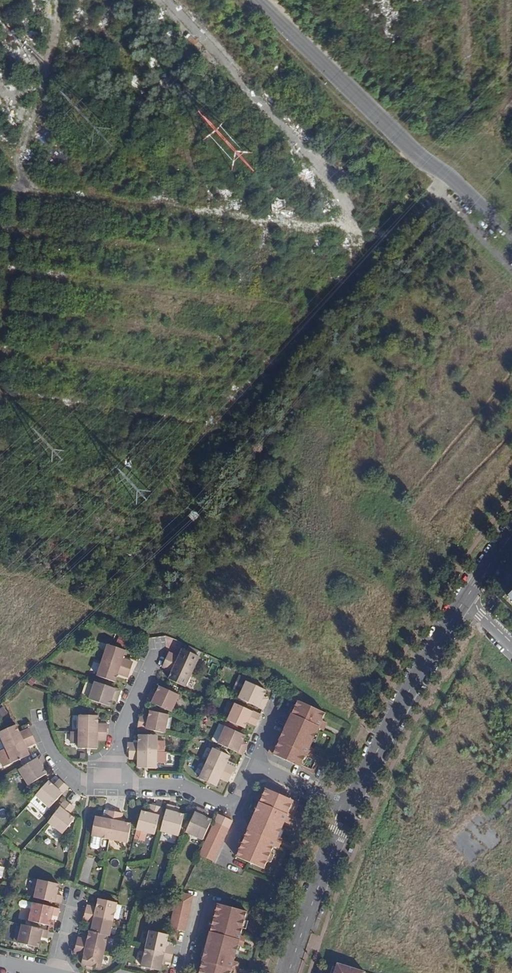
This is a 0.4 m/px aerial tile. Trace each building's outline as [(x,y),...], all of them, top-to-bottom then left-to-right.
[(125,651),(108,645),(103,660),(130,670),(132,665),(133,662),(123,659),(125,651)] [(168,656),(166,660),(192,672),(199,658),(182,650),(179,657),(169,653),(168,656)] [(130,670),(103,660),(97,676),(115,682),(118,674),(128,677),(129,673),(130,670)] [(192,672),(166,660),(164,664),(163,667),(172,672),(169,678),(186,686),(192,672)] [(120,693),(121,691),(95,682),(89,700),(109,707),(112,699),(113,696),(118,697),(120,693)] [(239,699),(263,710),(265,707),(267,703),(262,700),(263,697),(266,691),(247,682),(239,699)] [(155,696),(150,694),(149,697),(147,701),(171,712),(179,695),(160,686),(157,693),(155,696)] [(326,713),(299,700),(296,706),(292,714),(280,741),(275,738),(269,752),(314,774),(320,760),(312,757),(308,754),(311,747),(319,728),(322,721),(326,713)] [(291,703),(287,711),(292,714),(296,706),(291,703)] [(259,718),(261,715),(235,704),(228,721),(245,729),(248,722),(249,719),(257,723),(259,718)] [(139,724),(138,727),(165,733),(169,715),(150,711),(149,718),(148,721),(139,720),(139,724)] [(107,733),(108,733),(108,727),(109,725),(98,725),(98,716),(80,715),(80,732),(107,733)] [(33,736),(31,733),(29,729),(20,733),(16,725),(0,732),(0,734),(6,748),(33,736)] [(218,744),(242,755),(244,751),(246,748),(241,745),(242,742),(245,736),(226,727),(218,744)] [(107,736),(107,733),(80,732),(72,732),(72,743),(79,743),(79,748),(97,749),(98,740),(107,740),(107,736)] [(139,741),(139,744),(133,744),(128,744),(128,746),(128,751),(130,751),(157,752),(157,741),(157,735),(139,735),(139,741)] [(33,736),(6,748),(0,750),(0,759),(3,767),(30,756),(26,748),(36,743),(35,741),(33,736)] [(231,775),(233,776),(235,772),(236,768),(227,764),(230,756),(214,748),(207,764),(231,775)] [(157,752),(130,751),(129,755),(129,759),(138,759),(138,768),(156,768),(156,762),(165,762),(166,752),(164,752),(157,752)] [(41,765),(46,762),(44,760),(41,755),(19,770),(29,785),(47,774),(43,768),(41,765)] [(231,775),(207,764),(200,778),(216,786),(220,778),(228,782),(230,779),(231,775)] [(62,782),(60,780),(54,786),(57,788),(62,782)] [(67,786),(62,782),(57,788),(54,786),(49,781),(37,795),(50,808),(68,787),(67,786)] [(272,785),(270,790),(282,795),(284,790),(272,785)] [(266,870),(276,848),(279,840),(287,823),(290,816),(295,818),(301,804),(268,790),(239,858),(266,870)] [(75,807),(65,800),(48,822),(63,834),(75,819),(69,815),(75,807)] [(174,813),(175,807),(168,805),(161,831),(179,836),(184,815),(177,813),(174,813)] [(162,808),(154,806),(152,815),(149,814),(141,812),(137,830),(154,835),(162,808)] [(202,816),(204,811),(197,808),(186,832),(203,840),(212,820),(206,817),(202,816)] [(110,837),(115,812),(107,811),(106,817),(103,816),(96,815),(92,834),(93,834),(102,835),(110,837)] [(122,817),(123,814),(115,812),(110,837),(128,840),(132,822),(125,821),(121,820),(122,817)] [(232,820),(219,814),(217,817),(216,821),(229,827),(232,820)] [(295,818),(290,816),(287,823),(291,826),(295,818)] [(201,854),(215,860),(229,827),(216,821),(201,854)] [(102,835),(93,834),(91,844),(93,846),(97,847),(100,845),(102,835)] [(285,842),(279,840),(276,848),(281,850),(285,842)] [(61,904),(62,896),(56,895),(57,891),(59,885),(35,879),(32,890),(36,891),(35,898),(61,904)] [(190,888),(178,893),(170,928),(178,930),(187,932),(197,890),(190,888)] [(87,906),(85,913),(113,920),(117,903),(99,899),(97,905),(97,908),(87,906)] [(32,910),(33,903),(22,900),(20,902),(19,905),(21,907),(28,909),(32,910)] [(52,915),(58,917),(60,909),(33,903),(32,910),(28,909),(25,920),(50,926),(51,919),(52,915)] [(201,972),(237,972),(238,969),(232,968),(234,960),(238,943),(240,935),(245,911),(217,903),(213,917),(212,925),(201,972)] [(85,913),(83,921),(93,923),(92,927),(91,932),(108,936),(110,936),(113,920),(85,913)] [(48,931),(22,925),(21,932),(17,931),(14,942),(38,948),(40,941),(41,937),(46,939),(48,931)] [(91,932),(89,931),(88,937),(87,941),(78,938),(76,946),(104,952),(108,936),(91,932)] [(164,953),(173,955),(175,947),(174,947),(166,945),(167,942),(168,935),(150,931),(146,949),(164,953)] [(76,945),(74,953),(84,956),(82,965),(87,966),(92,967),(93,967),(100,969),(104,952),(76,946),(76,945)] [(171,962),(173,955),(164,953),(146,949),(142,967),(160,971),(163,961),(171,962)] [(365,972),(337,964),(334,972),(365,972)]
